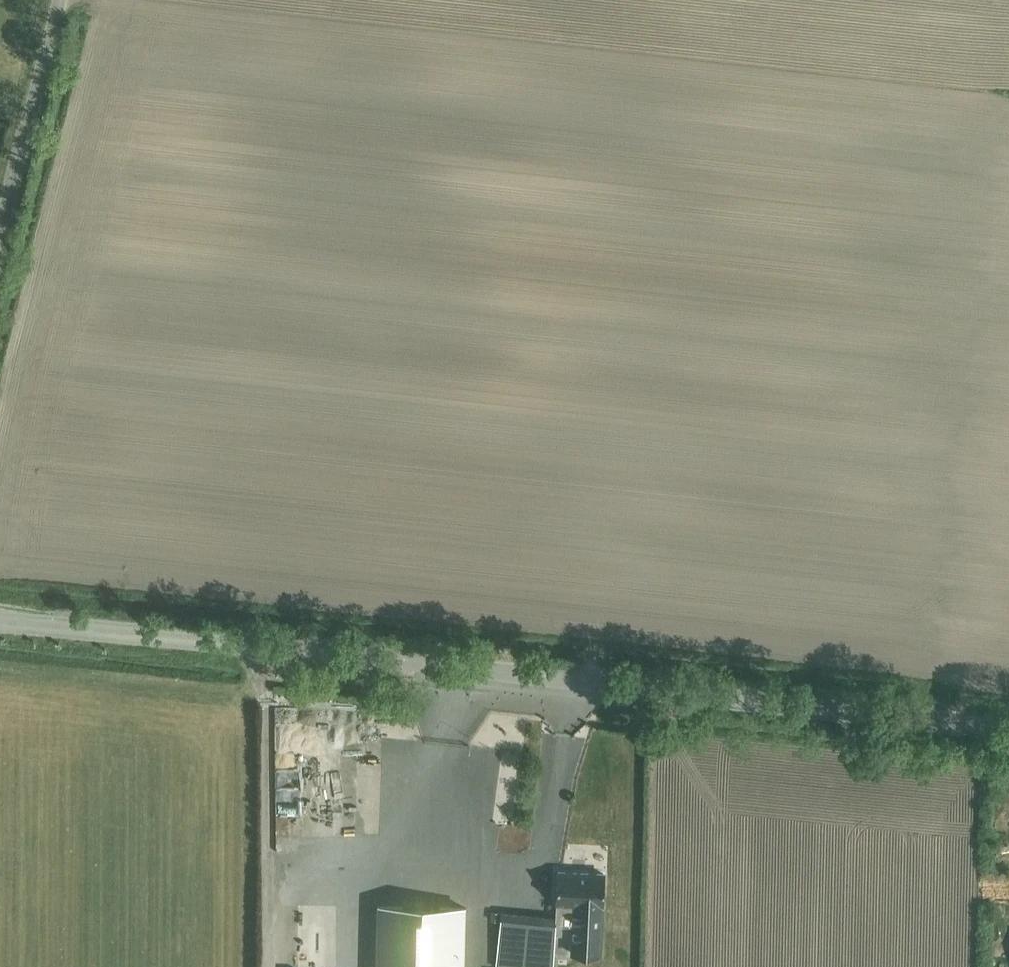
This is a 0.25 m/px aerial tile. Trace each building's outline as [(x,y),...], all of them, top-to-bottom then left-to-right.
[(556,901),(555,918),(501,913),(497,955),(551,960),(554,933),(561,934),(562,926),(572,926),(571,952),(598,953),(603,873),(557,870),(555,901),(556,901)] [(465,907),(377,905),(376,966),(464,966),(465,907)]
